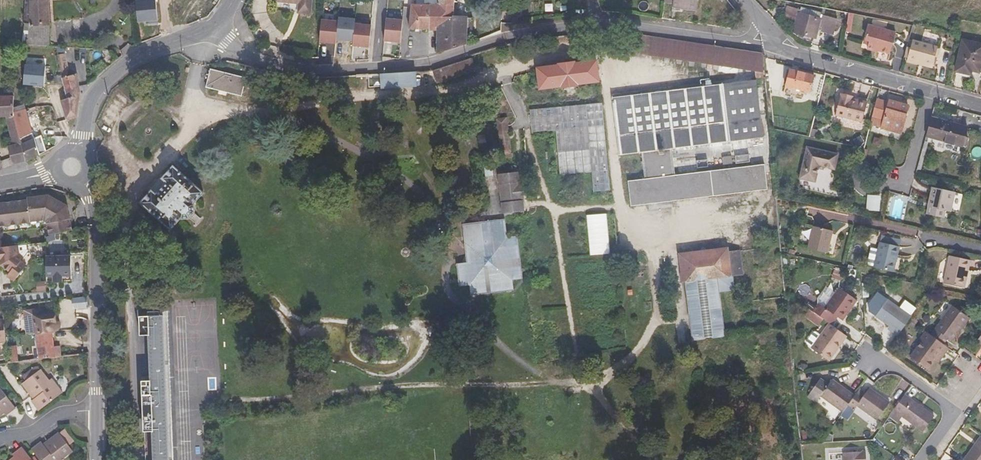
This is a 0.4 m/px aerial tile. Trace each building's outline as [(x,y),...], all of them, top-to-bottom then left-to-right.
[(21,44),(48,46),(49,28),(48,0),(26,0),(21,44)] [(138,23),(157,22),(155,0),(136,0),(138,23)] [(299,12),(310,13),(311,0),(277,0),(277,1),(300,3),(299,12)] [(454,0),(426,0),(426,5),(411,4),(409,29),(429,29),(430,5),(454,6),(454,0)] [(664,2),(673,4),(672,7),(697,11),(699,0),(664,0),(664,2)] [(438,52),(465,43),(466,32),(466,18),(462,17),(454,17),(454,6),(430,5),(429,29),(439,29),(438,52)] [(838,11),(823,8),(822,13),(801,8),(800,10),(787,6),(783,17),(796,21),(793,32),(816,38),(818,28),(820,29),(820,31),(832,34),(837,20),(835,20),(838,11)] [(339,17),(338,21),(337,39),(353,41),(355,24),(355,19),(339,17)] [(403,20),(386,19),(384,41),(401,42),(403,20)] [(337,39),(338,21),(322,20),(319,42),(336,43),(337,39)] [(355,24),(353,41),(353,46),(370,47),(372,26),(355,24)] [(867,47),(878,51),(890,54),(896,33),(869,26),(864,44),(868,45),(867,47)] [(756,78),(766,76),(764,53),(625,32),(623,49),(755,69),(756,78)] [(913,40),(910,48),(909,54),(907,59),(907,62),(917,65),(918,64),(932,68),(937,47),(913,40)] [(971,71),(978,72),(980,60),(980,45),(962,40),(955,71),(968,74),(968,70),(971,71)] [(77,117),(80,92),(76,74),(69,76),(68,73),(69,73),(65,53),(59,54),(63,78),(62,78),(68,98),(61,101),(66,120),(77,117)] [(471,58),(434,71),(437,83),(474,71),(471,58)] [(559,66),(538,69),(540,88),(562,85),(562,87),(576,85),(576,83),(598,81),(595,62),(574,65),(574,64),(559,65),(559,66)] [(45,64),(25,63),(24,84),(44,85),(45,64)] [(247,78),(211,69),(206,87),(242,96),(245,86),(250,88),(253,79),(247,78)] [(785,85),(810,92),(814,76),(789,70),(785,85)] [(414,72),(382,74),(383,87),(415,85),(414,72)] [(52,127),(68,124),(66,120),(61,101),(68,98),(62,78),(55,79),(59,95),(49,97),(54,115),(50,116),(52,127)] [(644,179),(628,181),(631,205),(767,190),(765,164),(674,175),(671,149),(763,138),(757,80),(612,98),(619,155),(641,153),(644,179)] [(841,93),(835,115),(862,122),(867,102),(853,99),(853,96),(841,93)] [(0,97),(0,116),(6,116),(13,144),(8,146),(13,164),(26,160),(22,144),(14,115),(14,107),(14,96),(12,97),(0,97)] [(889,103),(877,99),(870,125),(900,133),(908,106),(889,100),(889,103)] [(602,103),(530,110),(532,133),(556,130),(560,175),(592,171),(593,192),(610,190),(602,103)] [(24,104),(14,107),(14,115),(22,144),(26,160),(40,155),(39,154),(48,151),(47,150),(43,137),(33,139),(27,117),(24,104)] [(38,114),(27,117),(33,139),(43,137),(44,136),(38,114)] [(496,119),(501,158),(513,157),(508,118),(496,119)] [(931,118),(926,136),(962,146),(964,137),(967,127),(931,118)] [(815,181),(818,168),(823,169),(824,167),(834,169),(838,155),(807,148),(800,178),(815,181)] [(157,195),(152,190),(141,203),(171,230),(181,219),(190,219),(195,212),(195,204),(204,193),(174,166),(162,179),(167,183),(157,195)] [(523,210),(518,173),(498,175),(503,213),(523,210)] [(162,179),(152,190),(157,195),(167,183),(162,179)] [(945,211),(950,212),(955,192),(932,187),(929,204),(930,204),(928,215),(943,218),(945,211)] [(31,222),(45,220),(47,222),(50,235),(72,230),(67,205),(49,195),(28,198),(28,200),(0,203),(0,227),(31,223),(31,222)] [(607,247),(607,214),(588,214),(588,247),(607,247)] [(475,261),(467,263),(457,265),(460,286),(470,284),(471,294),(513,290),(511,279),(521,278),(516,237),(506,238),(504,220),(463,225),(465,243),(473,249),(475,261)] [(808,248),(827,253),(832,231),(813,226),(808,248)] [(883,243),(897,246),(899,239),(884,236),(883,243)] [(899,247),(897,246),(883,243),(880,242),(874,268),(893,272),(899,247)] [(465,243),(467,263),(475,261),(473,249),(465,243)] [(0,248),(0,259),(0,261),(1,265),(8,272),(5,275),(12,281),(25,267),(20,262),(23,258),(19,255),(18,246),(0,248)] [(693,339),(724,336),(719,291),(733,289),(732,275),(742,274),(740,251),(725,253),(725,252),(708,254),(708,251),(703,247),(699,252),(699,255),(683,257),(693,339)] [(965,269),(968,269),(970,260),(950,255),(944,283),(962,287),(965,269)] [(71,256),(46,257),(47,277),(54,277),(54,278),(62,278),(62,277),(72,276),(71,256)] [(818,304),(812,312),(814,313),(823,320),(827,323),(833,314),(838,317),(842,321),(857,300),(839,288),(825,308),(818,304)] [(826,304),(832,295),(825,290),(819,300),(826,304)] [(84,298),(73,299),(74,307),(85,306),(84,298)] [(890,331),(897,336),(910,320),(911,317),(887,299),(876,315),(890,326),(892,328),(890,331)] [(931,335),(943,344),(948,338),(951,340),(959,330),(962,325),(963,326),(969,318),(952,306),(931,335)] [(40,359),(54,358),(54,357),(60,356),(59,346),(53,347),(51,331),(51,330),(52,331),(53,331),(54,331),(55,331),(56,331),(56,330),(57,330),(57,329),(58,329),(58,328),(59,328),(59,327),(59,326),(59,325),(59,322),(55,322),(54,314),(46,315),(45,314),(45,313),(44,313),(44,312),(43,312),(43,311),(42,311),(41,310),(40,310),(39,310),(24,311),(27,335),(37,333),(40,359)] [(148,316),(164,315),(170,459),(173,459),(168,311),(148,311),(148,316)] [(823,320),(814,313),(809,319),(819,326),(823,320)] [(827,323),(829,324),(832,326),(838,317),(833,314),(827,323)] [(148,316),(140,316),(140,336),(149,335),(151,395),(143,395),(144,432),(152,432),(154,459),(170,459),(164,315),(148,316)] [(829,361),(846,336),(832,326),(829,324),(812,348),(829,361)] [(943,356),(948,348),(943,344),(931,335),(926,331),(920,340),(922,341),(910,357),(927,369),(934,360),(939,353),(943,356)] [(17,346),(7,347),(7,349),(9,363),(19,362),(17,346)] [(938,362),(943,356),(939,353),(934,360),(938,362)] [(37,402),(34,404),(39,411),(63,393),(52,379),(49,380),(41,369),(22,383),(34,399),(37,402)] [(848,404),(854,396),(832,380),(828,385),(820,379),(810,392),(818,398),(821,395),(843,412),(848,404)] [(9,413),(16,408),(0,387),(0,416),(5,413),(8,410),(9,413)] [(863,397),(857,393),(854,396),(848,404),(855,409),(857,405),(877,420),(890,403),(870,388),(866,393),(863,397)] [(866,393),(860,389),(857,393),(863,397),(866,393)] [(818,398),(810,392),(807,396),(816,402),(818,398)] [(934,416),(905,395),(894,410),(902,415),(923,431),(934,416)] [(894,410),(888,418),(896,424),(902,415),(894,410)] [(59,433),(69,446),(74,442),(64,429),(59,433)] [(38,444),(32,450),(40,459),(63,459),(62,459),(73,451),(69,446),(59,433),(43,445),(40,447),(38,444)] [(980,436),(963,459),(980,459),(980,436)] [(16,453),(17,455),(14,458),(11,459),(32,459),(23,447),(16,453)] [(865,451),(843,453),(843,459),(866,459),(865,451)]
